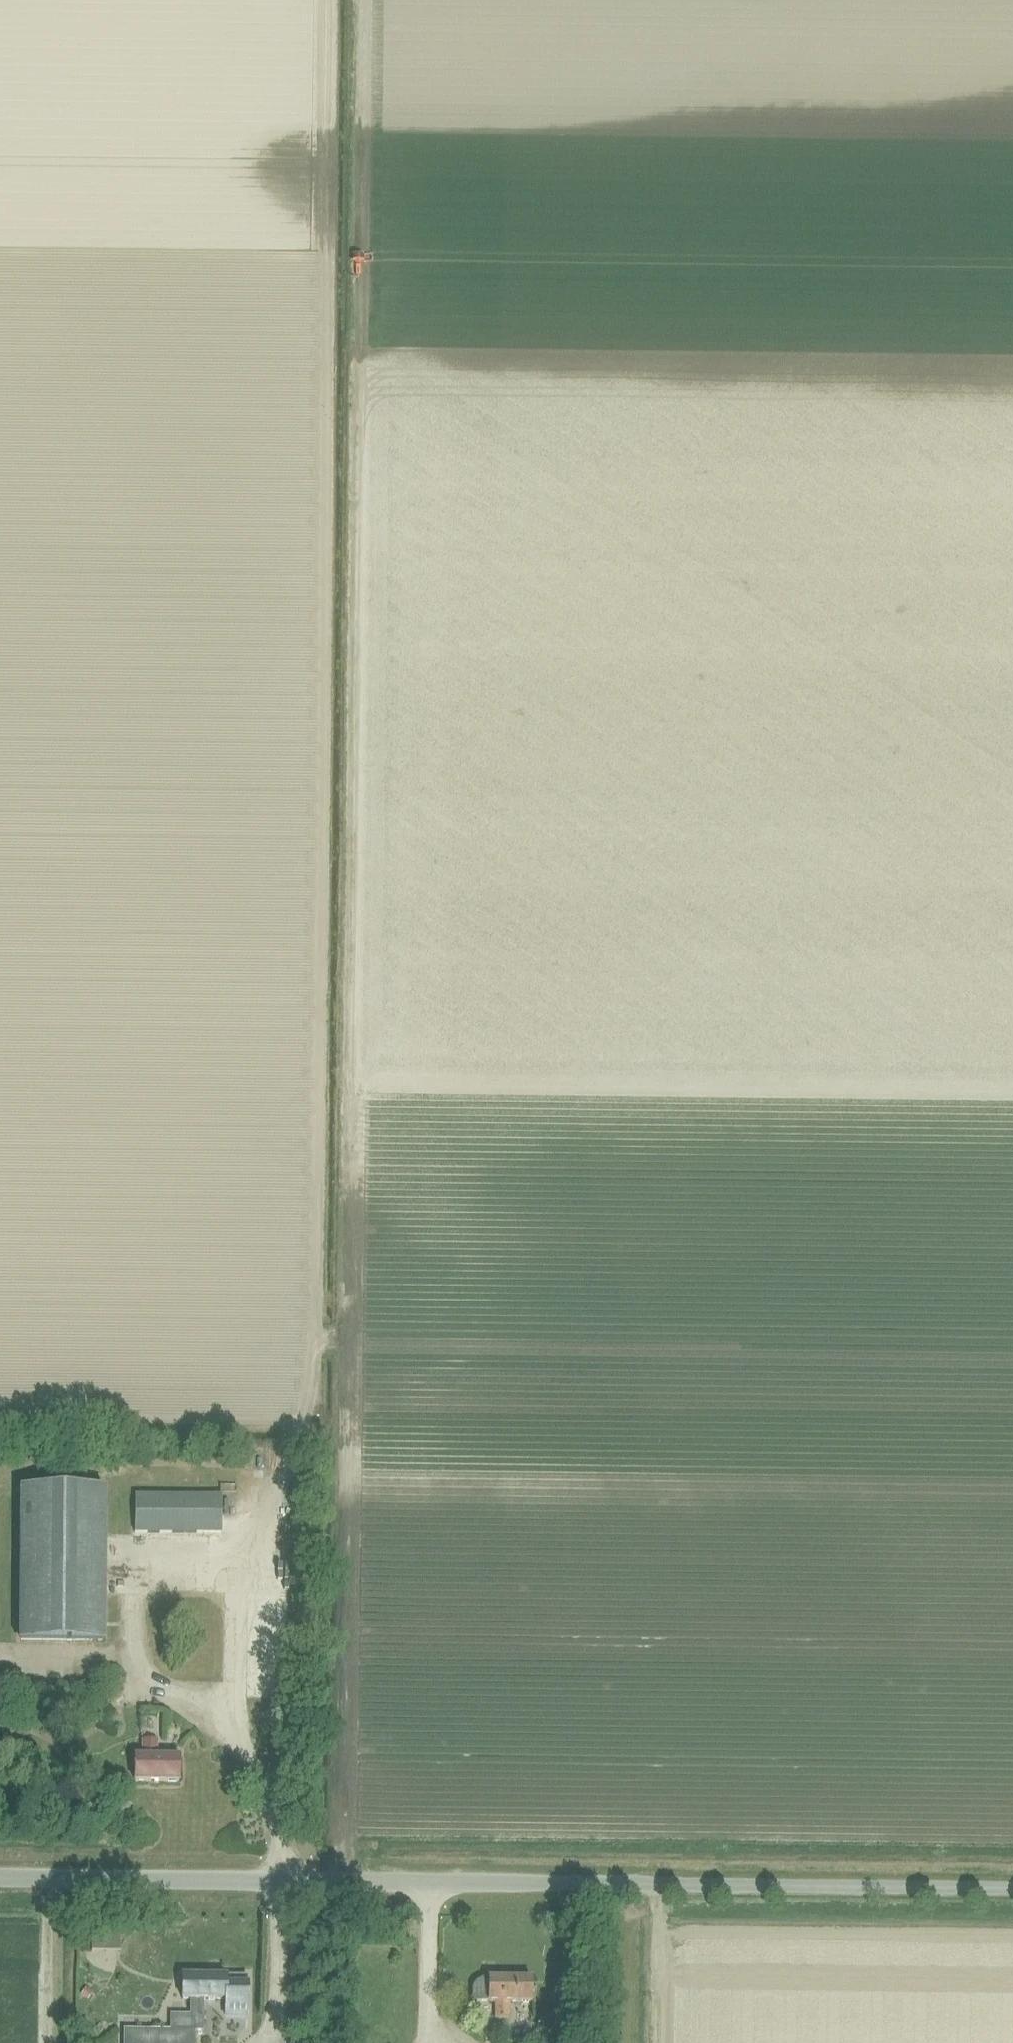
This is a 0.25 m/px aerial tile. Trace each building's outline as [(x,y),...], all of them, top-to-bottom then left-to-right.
[(221,1463),(187,1463),(134,1462),(133,1534),(221,1534),(221,1463)] [(19,1490),(18,1644),(104,1644),(105,1491),(19,1490)] [(134,1757),(134,1781),(179,1781),(179,1757),(156,1757),(156,1741),(142,1741),(142,1757),(134,1757)] [(202,2000),(245,2001),(245,2008),(246,2008),(246,1986),(246,1978),(214,1977),(182,1976),(181,1999),(189,1999),(188,2015),(169,2015),(169,2030),(124,2030),(123,2042),(195,2042),(195,2032),(201,2032),(202,2000)] [(480,2002),(487,2002),(487,2003),(494,2003),(494,2019),(508,2019),(508,2003),(531,2003),(531,1979),(487,1979),(487,1980),(480,1980),(475,1983),(472,1989),(472,2001),(471,2001),(471,2003),(480,2003),(480,2002)]
